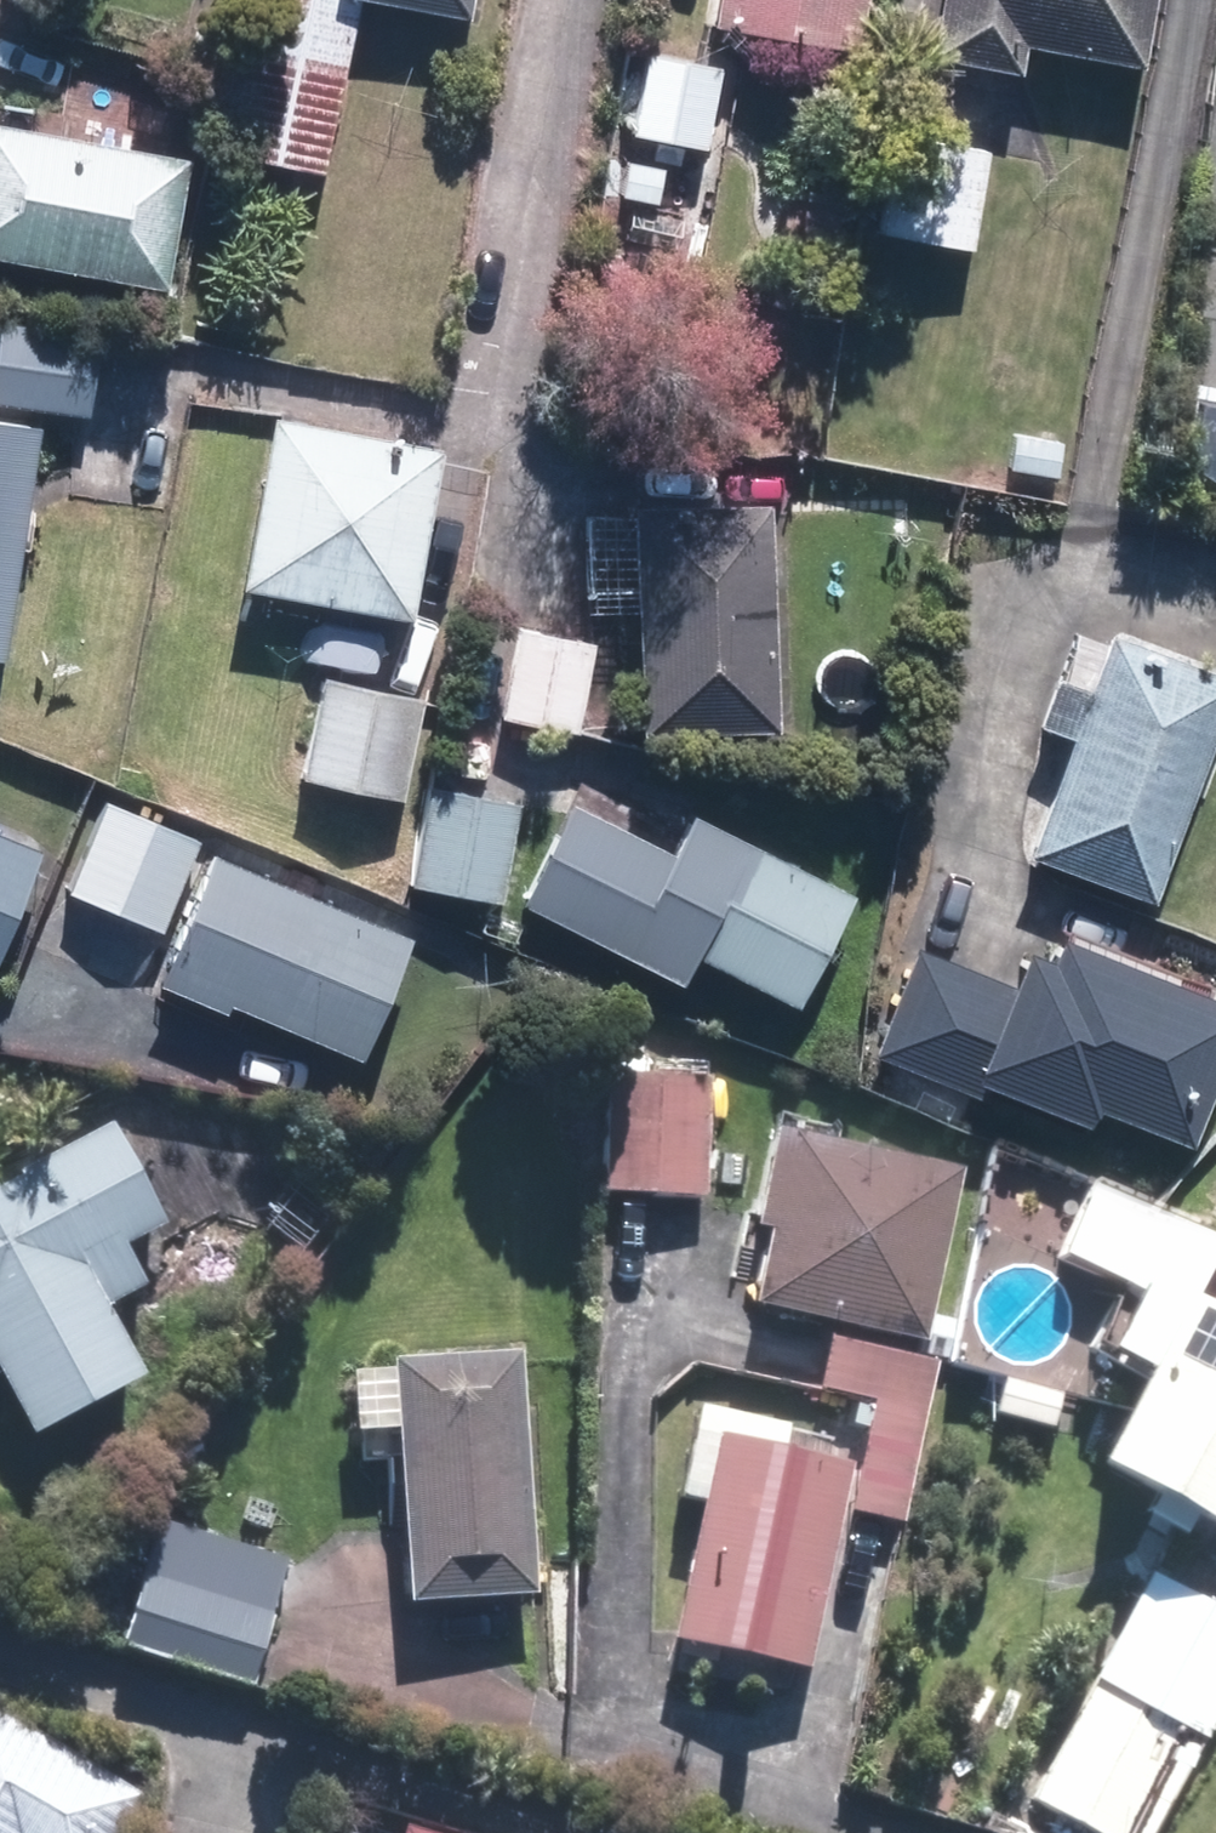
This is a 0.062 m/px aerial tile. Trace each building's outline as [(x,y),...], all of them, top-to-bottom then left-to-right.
[(464,11),(466,0),(405,0),(464,11)] [(863,0),(712,0),(709,21),(855,47),(863,0)] [(924,53),(1015,70),(1020,45),(1133,66),(1145,0),(934,0),(924,53)] [(699,148),(714,68),(648,55),(633,136),(699,148)] [(0,124),(0,258),(163,287),(186,158),(0,124)] [(966,251),(984,147),(895,133),(877,236),(966,251)] [(87,411),(96,334),(0,324),(0,401),(87,411)] [(0,418),(0,653),(37,424),(0,418)] [(440,449),(270,419),(240,587),(410,617),(440,449)] [(767,505),(632,508),(637,733),(772,730),(767,505)] [(572,730),(590,642),(516,626),(497,714),(572,730)] [(1070,736),(1026,858),(1149,901),(1215,713),(1215,674),(1105,635),(1085,691),(1048,678),(1032,723),(1070,736)] [(420,703),(324,679),(299,776),(395,800),(420,703)] [(409,881),(496,899),(516,803),(429,785),(409,881)] [(197,838),(102,800),(66,889),(161,927),(197,838)] [(847,891),(690,813),(669,855),(567,804),(519,900),(678,979),(691,953),(792,1002),(847,891)] [(0,832),(0,937),(37,847),(0,832)] [(408,934),(211,851),(159,974),(356,1057),(408,934)] [(913,943),(870,1053),(980,1096),(985,1082),(1080,1119),(1087,1102),(1184,1140),(1215,1058),(1215,996),(1048,931),(1039,952),(1019,944),(1005,979),(913,943)] [(703,1195),(712,1071),(617,1064),(608,1189),(633,1190),(703,1195)] [(28,1439),(138,1379),(99,1307),(141,1284),(120,1247),(161,1225),(105,1124),(0,1181),(0,1389),(28,1439)] [(754,1308),(922,1345),(961,1172),(793,1134),(754,1308)] [(1201,1293),(1215,1265),(1215,1231),(1105,1174),(1070,1242),(1150,1284),(1119,1343),(1155,1362),(1105,1459),(1215,1517),(1215,1301),(1201,1293)] [(901,1526),(932,1360),(827,1341),(817,1391),(871,1401),(849,1517),(901,1526)] [(527,1594),(513,1352),(389,1359),(403,1602),(527,1594)] [(843,1464),(708,1437),(667,1642),(802,1669),(843,1464)] [(283,1557),(153,1521),(116,1652),(246,1688),(264,1625),(283,1557)] [(1215,1716),(1215,1609),(1150,1574),(1028,1802),(1086,1832),(1154,1832),(1215,1716)] [(138,1793),(0,1715),(0,1832),(115,1832),(138,1793)]
